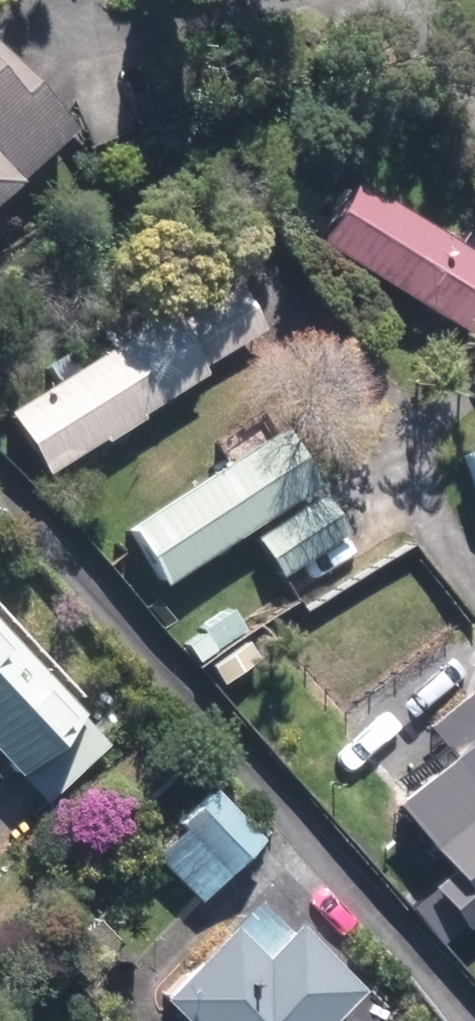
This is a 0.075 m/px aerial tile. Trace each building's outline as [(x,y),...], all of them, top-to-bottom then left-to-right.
[(80,121),(20,56),(9,66),(0,55),(0,192),(80,121)] [(363,170),(326,229),(474,323),(474,241),(363,170)] [(15,400),(54,466),(214,371),(206,358),(270,320),(246,281),(183,319),(174,305),(15,400)] [(134,520),(172,576),(326,476),(288,420),(134,520)] [(263,532),(287,570),(354,528),(330,490),(263,532)] [(26,765),(90,706),(0,609),(0,738),(26,765)] [(405,791),(460,860),(445,872),(474,909),(474,736),(405,791)] [(161,849),(206,894),(265,835),(220,790),(161,849)] [(337,1017),(369,983),(298,917),(292,925),(261,896),(170,992),(202,1020),(341,1020),(337,1017)]
